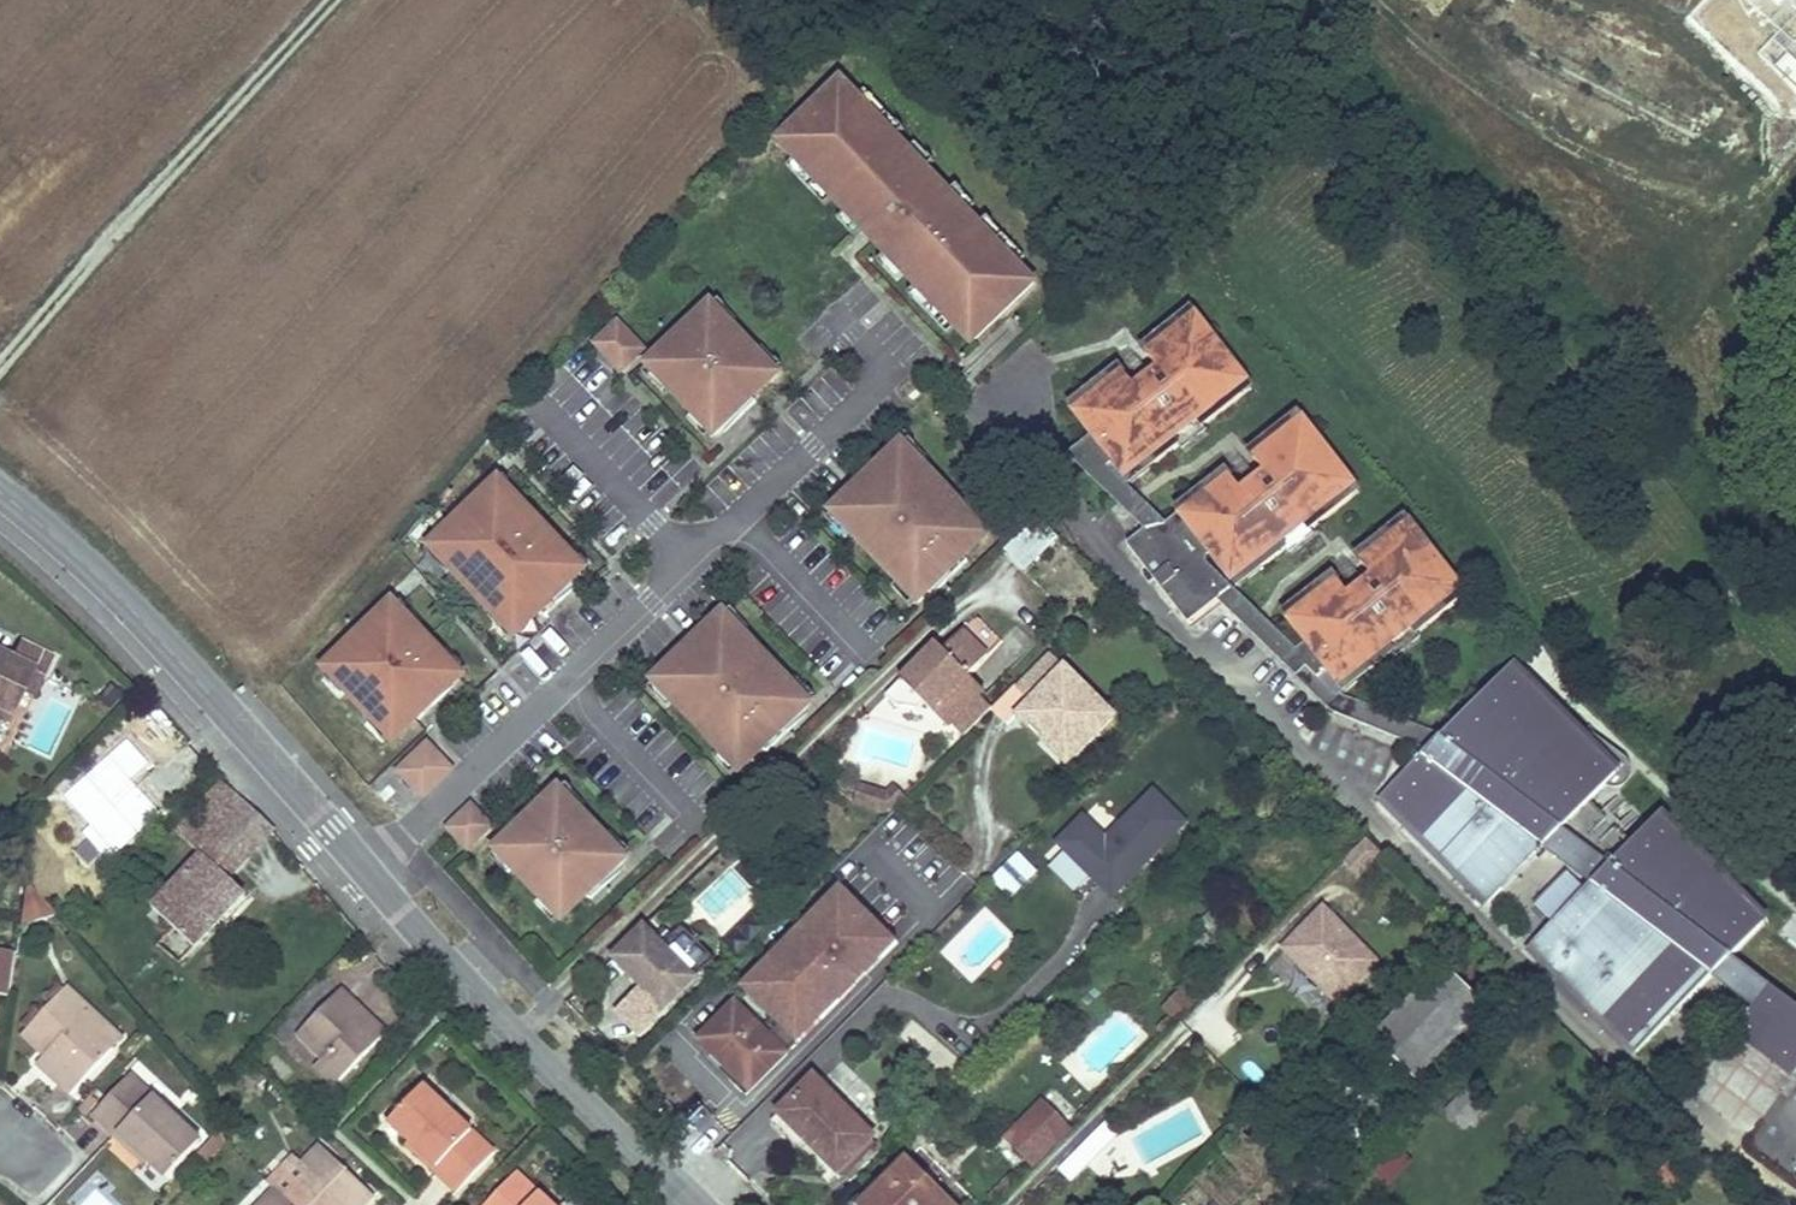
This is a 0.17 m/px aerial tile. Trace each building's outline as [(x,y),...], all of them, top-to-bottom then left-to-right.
[(841,84),(778,144),(794,161),(832,202),(844,214),(863,234),(886,258),(904,277),(916,290),(955,331),(971,348),(1034,288),(1018,271),(979,230),(967,218),(949,198),(925,173),(907,154),(895,141),(857,101),(841,84)] [(903,134),(865,94),(857,101),(895,141),(903,134)] [(933,166),(915,147),(907,154),(925,173),(933,166)] [(794,161),(786,169),(824,209),(832,202),(794,161)] [(975,210),(957,191),(949,198),(967,218),(975,210)] [(844,214),(836,222),(855,242),(863,234),(844,214)] [(1026,263),(987,223),(979,230),(1018,271),(1026,263)] [(886,258),(877,265),(896,285),(904,277),(886,258)] [(916,290),(908,298),(947,338),(955,331),(916,290)] [(737,323),(718,302),(710,310),(729,330),(737,323)] [(1193,316),(1187,309),(1176,319),(1181,325),(1193,316)] [(655,362),(650,367),(669,387),(671,386),(695,411),(693,413),(713,434),(738,410),(731,402),(740,394),(747,401),(773,377),(753,356),(752,358),(727,332),(729,330),(710,310),(684,334),(692,342),(683,350),(675,342),(655,362)] [(1193,316),(1181,325),(1176,319),(1151,338),(1156,345),(1143,355),(1155,370),(1147,376),(1132,388),(1120,373),(1108,382),(1103,375),(1078,395),(1083,402),(1071,411),(1092,439),(1070,456),(1145,531),(1125,546),(1186,625),(1218,601),(1332,711),(1422,748),(1425,750),(1380,796),(1407,823),(1411,819),(1455,863),(1451,867),(1486,903),(1543,845),(1591,882),(1527,945),(1633,1052),(1712,974),(1753,1005),(1736,1027),(1756,1042),(1752,1046),(1771,1059),(1774,1055),(1793,1070),(1795,1066),(1795,1009),(1766,987),(1763,990),(1725,961),(1759,928),(1653,821),(1626,848),(1583,805),(1610,778),(1558,724),(1554,728),(1505,679),(1474,709),(1471,705),(1431,744),(1425,739),(1343,706),(1336,697),(1380,662),(1375,655),(1422,618),(1428,625),(1453,605),(1447,598),(1459,589),(1408,523),(1396,533),(1391,526),(1366,545),(1372,552),(1359,562),(1371,577),(1347,595),(1336,580),(1324,589),(1319,583),(1293,603),(1299,609),(1286,619),(1308,647),(1295,656),(1198,561),(1208,552),(1230,581),(1242,571),(1247,578),(1272,558),(1267,552),(1315,514),(1320,521),(1345,502),(1340,495),(1351,486),(1300,420),(1288,430),(1283,423),(1259,442),(1264,449),(1251,458),(1263,473),(1239,492),(1228,477),(1216,486),(1211,479),(1185,499),(1191,505),(1179,515),(1162,528),(1121,489),(1165,455),(1159,448),(1207,411),(1212,418),(1237,398),(1232,391),(1244,382),(1193,316)] [(644,352),(617,324),(594,346),(621,374),(644,352)] [(684,334),(675,342),(683,350),(692,342),(684,334)] [(1156,345),(1151,338),(1138,348),(1143,355),(1156,345)] [(781,369),(762,349),(753,356),(773,377),(781,369)] [(1115,366),(1103,375),(1108,382),(1120,373),(1115,366)] [(650,367),(641,375),(661,395),(669,387),(650,367)] [(1249,388),(1244,382),(1232,391),(1237,398),(1249,388)] [(738,410),(747,401),(740,394),(731,402),(738,410)] [(1083,402),(1078,395),(1066,405),(1071,411),(1083,402)] [(1212,418),(1207,411),(1159,448),(1165,455),(1212,418)] [(684,422),(704,442),(713,434),(693,413),(684,422)] [(1295,413),(1283,423),(1288,430),(1300,420),(1295,413)] [(1264,449),(1259,442),(1246,452),(1251,458),(1264,449)] [(927,462),(909,443),(900,451),(918,470),(927,462)] [(858,491),(833,514),(852,534),(854,531),(900,580),(898,583),(916,602),(940,579),(934,572),(952,555),(959,562),(983,538),(964,519),(962,521),(916,472),(918,470),(900,451),(876,474),(882,481),(864,498),(858,491)] [(1228,477),(1223,470),(1211,479),(1216,486),(1228,477)] [(876,474),(858,491),(864,498),(882,481),(876,474)] [(524,501),(503,478),(495,486),(511,504),(513,502),(518,507),(524,501)] [(458,521),(432,545),(449,563),(447,565),(451,570),(491,613),(496,618),(499,616),(515,634),(537,613),(540,610),(534,603),(546,592),(553,598),(578,574),(561,557),(563,555),(559,549),(518,507),(513,502),(511,504),(495,486),(470,510),(477,517),(465,528),(458,521)] [(1357,492),(1351,486),(1340,495),(1345,502),(1357,492)] [(1191,505),(1185,499),(1173,508),(1179,515),(1191,505)] [(470,510),(458,521),(465,528),(477,517),(470,510)] [(991,531),(973,511),(964,519),(983,538),(991,531)] [(833,514),(825,522),(844,541),(852,534),(833,514)] [(1320,521),(1315,514),(1267,552),(1272,558),(1320,521)] [(1408,523),(1403,517),(1391,526),(1396,533),(1408,523)] [(1058,538),(1039,519),(1004,552),(1023,572),(1058,538)] [(586,567),(565,544),(559,549),(563,555),(561,557),(578,574),(586,567)] [(432,545),(424,553),(446,575),(451,570),(447,565),(449,563),(432,545)] [(1372,552),(1366,545),(1354,555),(1359,562),(1372,552)] [(934,572),(940,579),(959,562),(952,555),(934,572)] [(1235,587),(1247,578),(1242,571),(1230,581),(1235,587)] [(1330,573),(1319,583),(1324,589),(1336,580),(1330,573)] [(898,583),(889,591),(907,609),(916,602),(898,583)] [(1465,595),(1459,589),(1447,598),(1453,605),(1465,595)] [(540,610),(553,598),(546,592),(534,603),(540,610)] [(1299,609),(1293,603),(1281,612),(1286,619),(1299,609)] [(412,634),(420,626),(399,604),(391,611),(412,634)] [(354,644),(329,664),(346,683),(347,684),(351,681),(376,711),(371,715),(372,716),(390,735),(416,709),(408,700),(417,692),(425,701),(452,676),(431,654),(412,634),(391,611),(363,636),(369,644),(360,651),(354,644)] [(748,631),(730,612),(721,619),(739,639),(748,631)] [(485,619),(507,642),(515,634),(499,616),(496,618),(491,613),(485,619)] [(987,657),(1001,642),(976,616),(961,631),(987,657)] [(1428,625),(1422,618),(1375,655),(1380,662),(1428,625)] [(678,660),(654,683),(672,702),(675,700),(720,749),(718,751),(737,771),(761,748),(755,741),(773,723),(779,730),(804,707),(785,688),(783,690),(737,641),(739,639),(721,619),(697,642),(703,649),(685,666),(678,660)] [(987,657),(961,631),(941,652),(945,656),(931,670),(921,661),(884,698),(906,719),(923,702),(946,725),(966,704),(953,691),(987,657)] [(363,636),(354,644),(360,651),(369,644),(363,636)] [(697,642),(678,660),(685,666),(703,649),(697,642)] [(25,689),(33,671),(54,681),(65,658),(32,643),(22,664),(0,655),(0,709),(12,715),(25,689)] [(460,668),(439,646),(431,654),(452,676),(460,668)] [(1058,677),(1066,668),(1049,652),(1015,686),(1031,702),(1025,707),(1033,715),(1031,717),(1030,727),(1041,738),(1058,737),(1063,733),(1080,751),(1114,716),(1082,684),(1074,684),(1070,688),(1058,677)] [(329,664),(321,671),(337,691),(346,683),(329,664)] [(1082,684),(1066,668),(1058,677),(1070,688),(1074,684),(1082,684)] [(47,698),(54,681),(33,671),(25,689),(47,698)] [(812,699),(794,680),(785,688),(804,707),(812,699)] [(654,683),(645,691),(664,710),(672,702),(654,683)] [(408,700),(416,709),(425,701),(417,692),(408,700)] [(1033,715),(1025,707),(1019,715),(1026,721),(1030,727),(1031,717),(1033,715)] [(12,715),(0,709),(0,725),(6,728),(12,715)] [(372,716),(364,724),(381,743),(390,735),(372,716)] [(152,720),(119,753),(129,763),(142,749),(145,752),(164,732),(152,720)] [(755,741),(761,748),(779,730),(773,723),(755,741)] [(1041,738),(1067,763),(1080,751),(1063,733),(1058,737),(1041,738)] [(424,745),(395,773),(420,799),(449,771),(424,745)] [(718,751),(710,759),(728,778),(737,771),(718,751)] [(234,793),(222,781),(177,832),(189,843),(203,828),(234,793)] [(583,808),(564,787),(555,794),(574,815),(583,808)] [(855,804),(887,814),(903,798),(893,788),(887,795),(860,787),(855,804)] [(1083,818),(1057,844),(1099,886),(1105,880),(1118,892),(1186,825),(1153,792),(1105,840),(1083,818)] [(272,829),(234,793),(203,828),(227,849),(212,865),(227,879),(270,831),(272,829)] [(521,827),(495,851),(515,872),(516,870),(541,896),(539,898),(558,918),(584,894),(577,886),(585,878),(593,886),(618,862),(599,841),(597,843),(572,817),(574,815),(555,794),(530,818),(537,826),(528,835),(521,827)] [(469,804),(442,830),(466,855),(494,829),(469,804)] [(530,818),(521,827),(528,835),(537,826),(530,818)] [(244,893),(227,879),(212,865),(227,849),(203,828),(189,843),(201,856),(153,908),(172,927),(157,944),(179,964),(244,893)] [(627,854),(607,834),(599,841),(618,862),(627,854)] [(1367,840),(1344,863),(1358,877),(1381,854),(1367,840)] [(487,859),(506,880),(515,872),(495,851),(487,859)] [(1029,865),(1021,856),(995,881),(1003,890),(1029,865)] [(584,894),(593,886),(585,878),(577,886),(584,894)] [(1111,899),(1118,892),(1105,880),(1099,886),(1111,899)] [(20,926),(56,915),(25,883),(20,926)] [(699,1040),(725,1066),(728,1063),(753,1088),(840,1000),(832,992),(846,978),(822,954),(834,941),(858,965),(872,951),(881,960),(898,943),(841,886),(766,960),(773,967),(747,993),(775,1021),(764,1032),(736,1004),(699,1040)] [(531,906),(550,926),(558,918),(539,898),(531,906)] [(1300,928),(1280,948),(1297,965),(1301,961),(1326,985),(1322,990),(1336,1004),(1378,962),(1322,906),(1306,922),(1311,927),(1305,932),(1300,928)] [(1306,922),(1300,928),(1305,932),(1311,927),(1306,922)] [(669,1005),(695,981),(644,928),(614,957),(645,989),(648,984),(669,1005)] [(840,1000),(881,960),(872,951),(858,965),(834,941),(822,954),(846,978),(832,992),(840,1000)] [(15,952),(0,950),(0,994),(9,996),(15,952)] [(773,967),(766,960),(740,986),(747,993),(773,967)] [(1416,1082),(1488,1009),(1444,966),(1373,1039),(1416,1082)] [(660,1015),(669,1005),(648,984),(645,989),(640,994),(660,1015)] [(53,1003),(65,989),(59,985),(47,998),(53,1003)] [(51,1062),(44,1070),(71,1095),(113,1049),(79,1018),(89,1009),(66,987),(65,989),(53,1003),(42,1014),(27,1030),(22,1035),(44,1056),(51,1062)] [(322,1059),(315,1067),(335,1086),(386,1033),(358,1006),(350,1015),(346,1011),(354,1002),(340,990),(297,1035),(322,1059)] [(358,1006),(354,1002),(346,1011),(350,1015),(358,1006)] [(27,1030),(42,1014),(36,1009),(22,1025),(27,1030)] [(113,1049),(122,1039),(89,1009),(79,1018),(113,1049)] [(1176,1025),(1169,1018),(1158,1029),(1165,1036),(1176,1025)] [(44,1070),(51,1062),(44,1056),(37,1064),(44,1070)] [(728,1063),(725,1066),(750,1091),(753,1088),(728,1063)] [(258,1087),(264,1079),(251,1068),(244,1075),(258,1087)] [(200,1143),(130,1076),(92,1116),(116,1137),(119,1134),(146,1160),(166,1179),(200,1143)] [(838,1172),(873,1138),(814,1079),(780,1114),(821,1155),(838,1172)] [(494,1154),(423,1086),(389,1122),(409,1142),(436,1168),(433,1171),(456,1194),(494,1154)] [(1044,1104),(1026,1121),(1041,1135),(1022,1154),(1008,1140),(1031,1167),(1069,1128),(1044,1104)] [(821,1155),(780,1114),(772,1122),(813,1163),(821,1155)] [(1026,1121),(1008,1140),(1022,1154),(1041,1135),(1026,1121)] [(227,1143),(222,1129),(199,1155),(209,1163),(227,1143)] [(1096,1130),(1075,1151),(1086,1162),(1107,1141),(1096,1130)] [(146,1160),(119,1134),(116,1137),(142,1163),(146,1160)] [(433,1171),(436,1168),(409,1142),(406,1146),(433,1171)] [(320,1145),(301,1165),(301,1166),(309,1173),(285,1198),(292,1204),(365,1204),(374,1196),(320,1145)] [(937,1190),(906,1160),(863,1204),(952,1204),(937,1190)] [(275,1189),(285,1198),(309,1173),(301,1166),(301,1165),(297,1161),(273,1187),(275,1189)] [(516,1173),(487,1204),(551,1204),(516,1173)] [(976,1201),(951,1176),(937,1190),(952,1204),(972,1204),(976,1201)] [(285,1198),(275,1189),(260,1204),(279,1204),(285,1198)]
